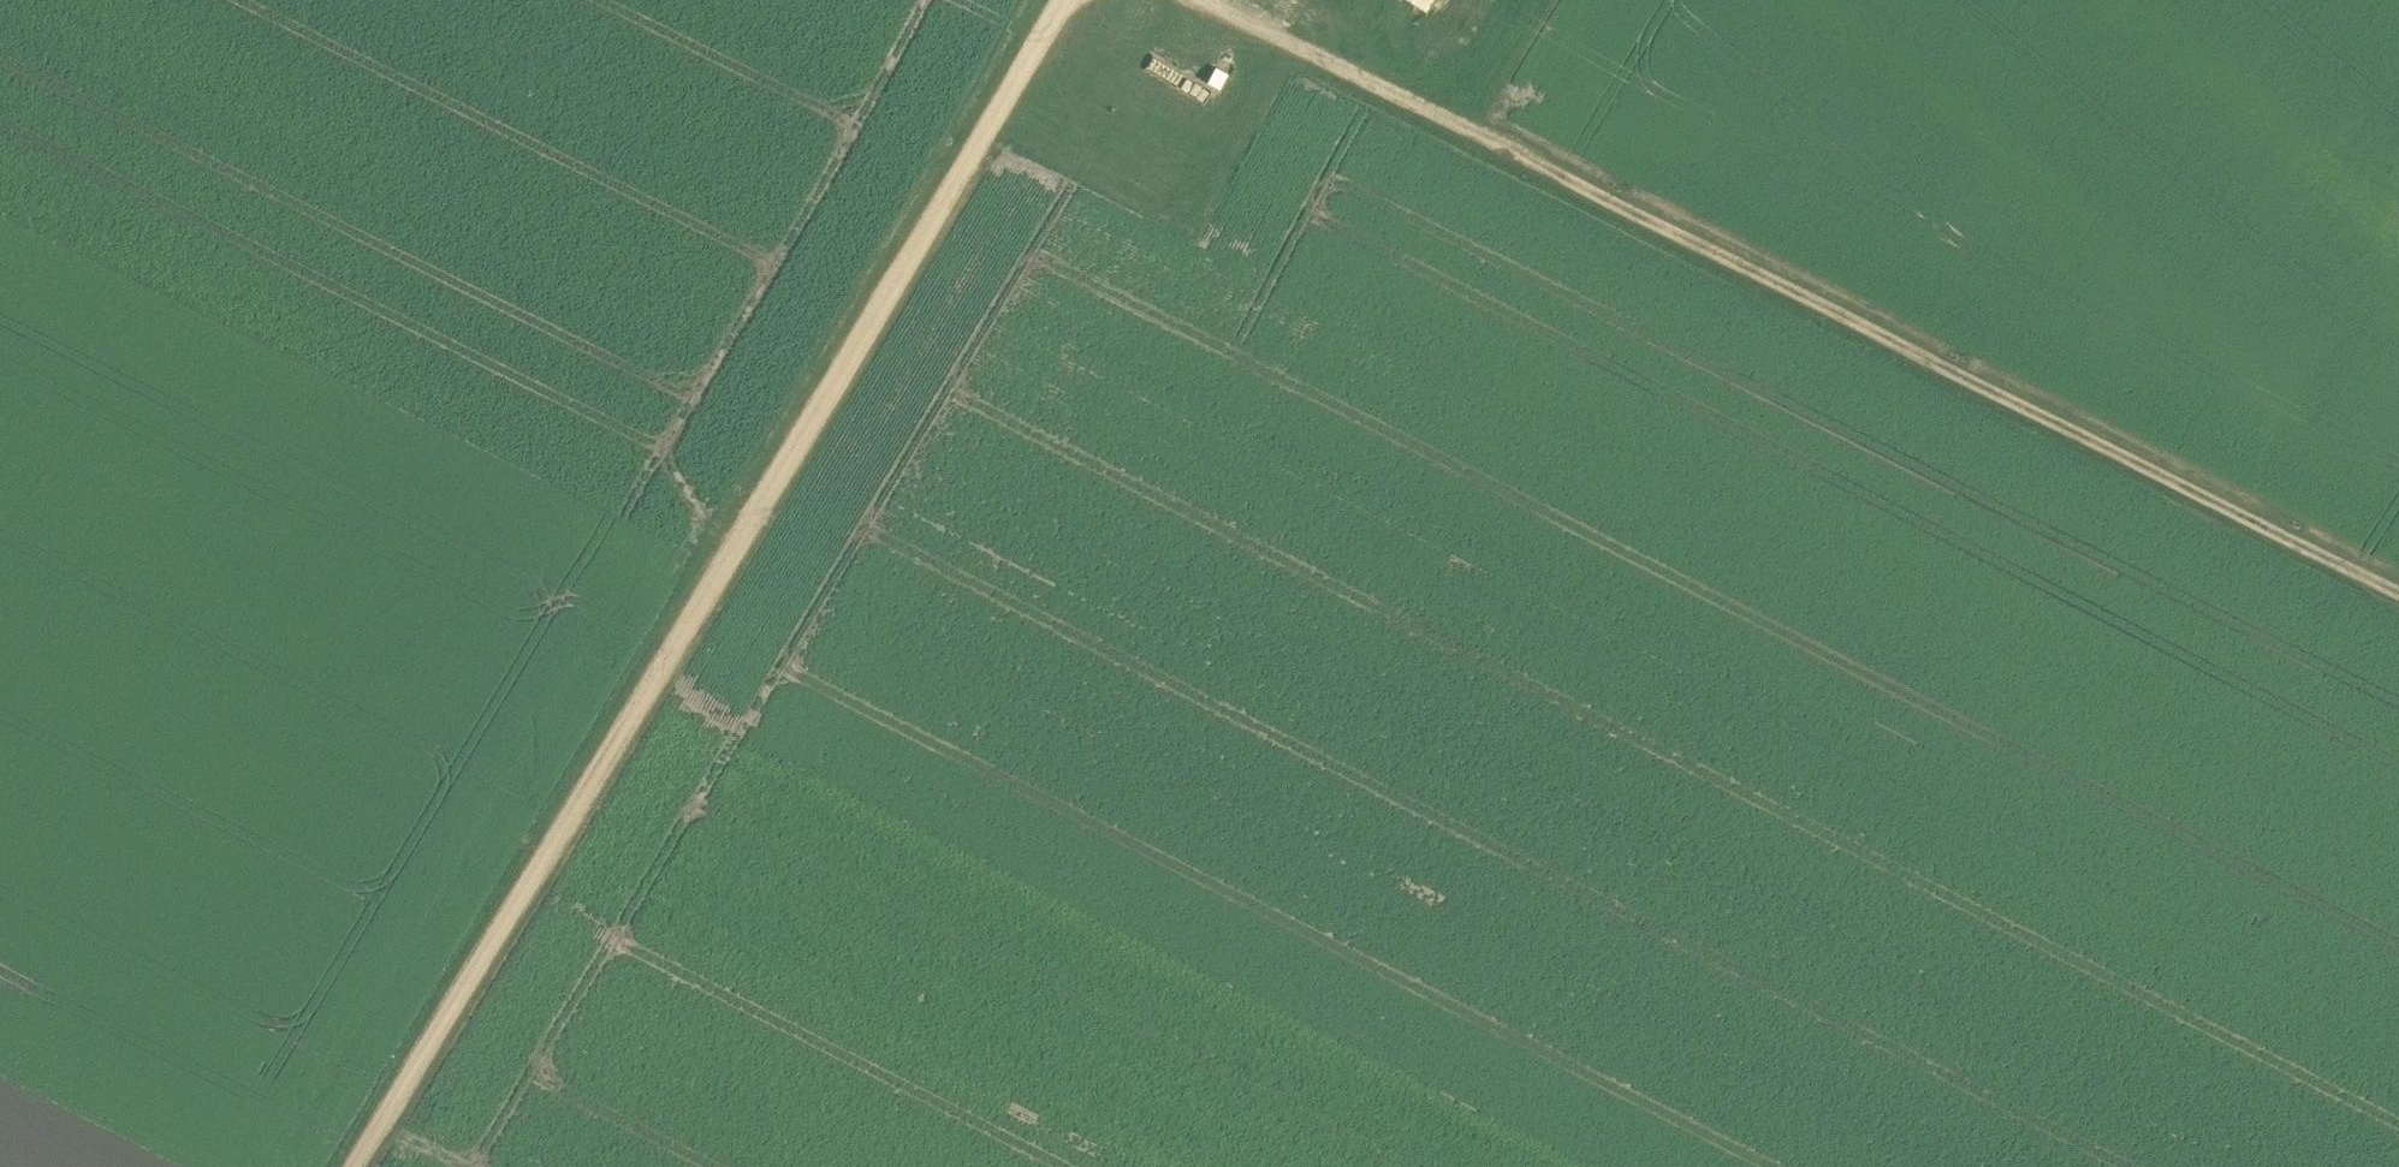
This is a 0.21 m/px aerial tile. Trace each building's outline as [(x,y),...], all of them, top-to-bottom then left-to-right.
[(1435,0),(1411,0),(1429,10),(1435,0)]
